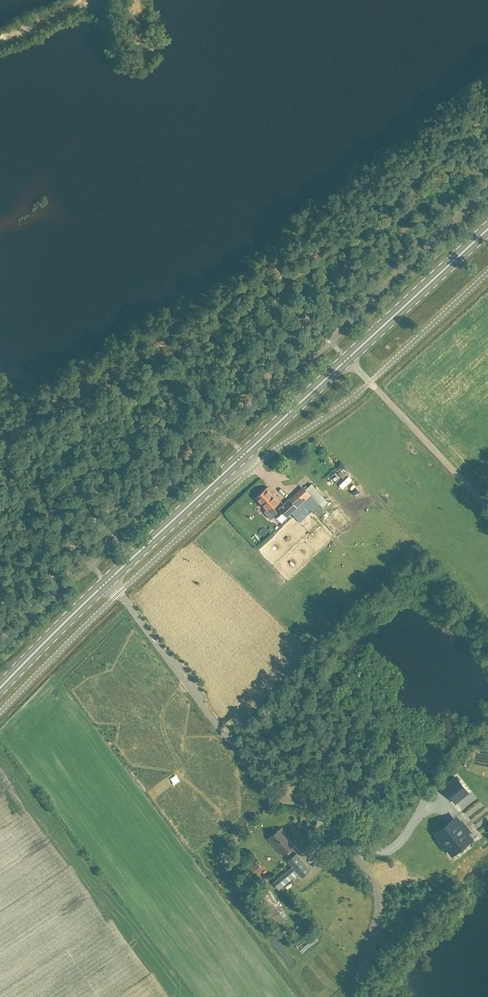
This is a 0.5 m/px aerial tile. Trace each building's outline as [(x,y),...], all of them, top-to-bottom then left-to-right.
[(268,512),(281,501),(268,486),(255,498),(268,512)] [(290,499),(284,504),(279,508),(287,516),(297,507),(297,506),(310,494),(305,489),(292,501),(290,499)] [(306,771),(299,776),(304,783),(311,778),(306,771)] [(468,792),(460,783),(456,778),(444,787),(448,792),(456,801),(468,792)] [(451,828),(446,822),(430,835),(434,841),(433,842),(439,850),(440,849),(445,855),(462,842),(457,836),(459,834),(453,827),(451,828)] [(283,855),(297,843),(282,826),(268,838),(283,855)] [(302,877),(311,869),(297,853),(288,860),(302,877)] [(298,874),(290,865),(271,881),(278,890),(298,874)] [(264,888),(271,902),(277,900),(270,885),(264,888)] [(311,937),(298,944),(302,951),(315,943),(311,937)]
